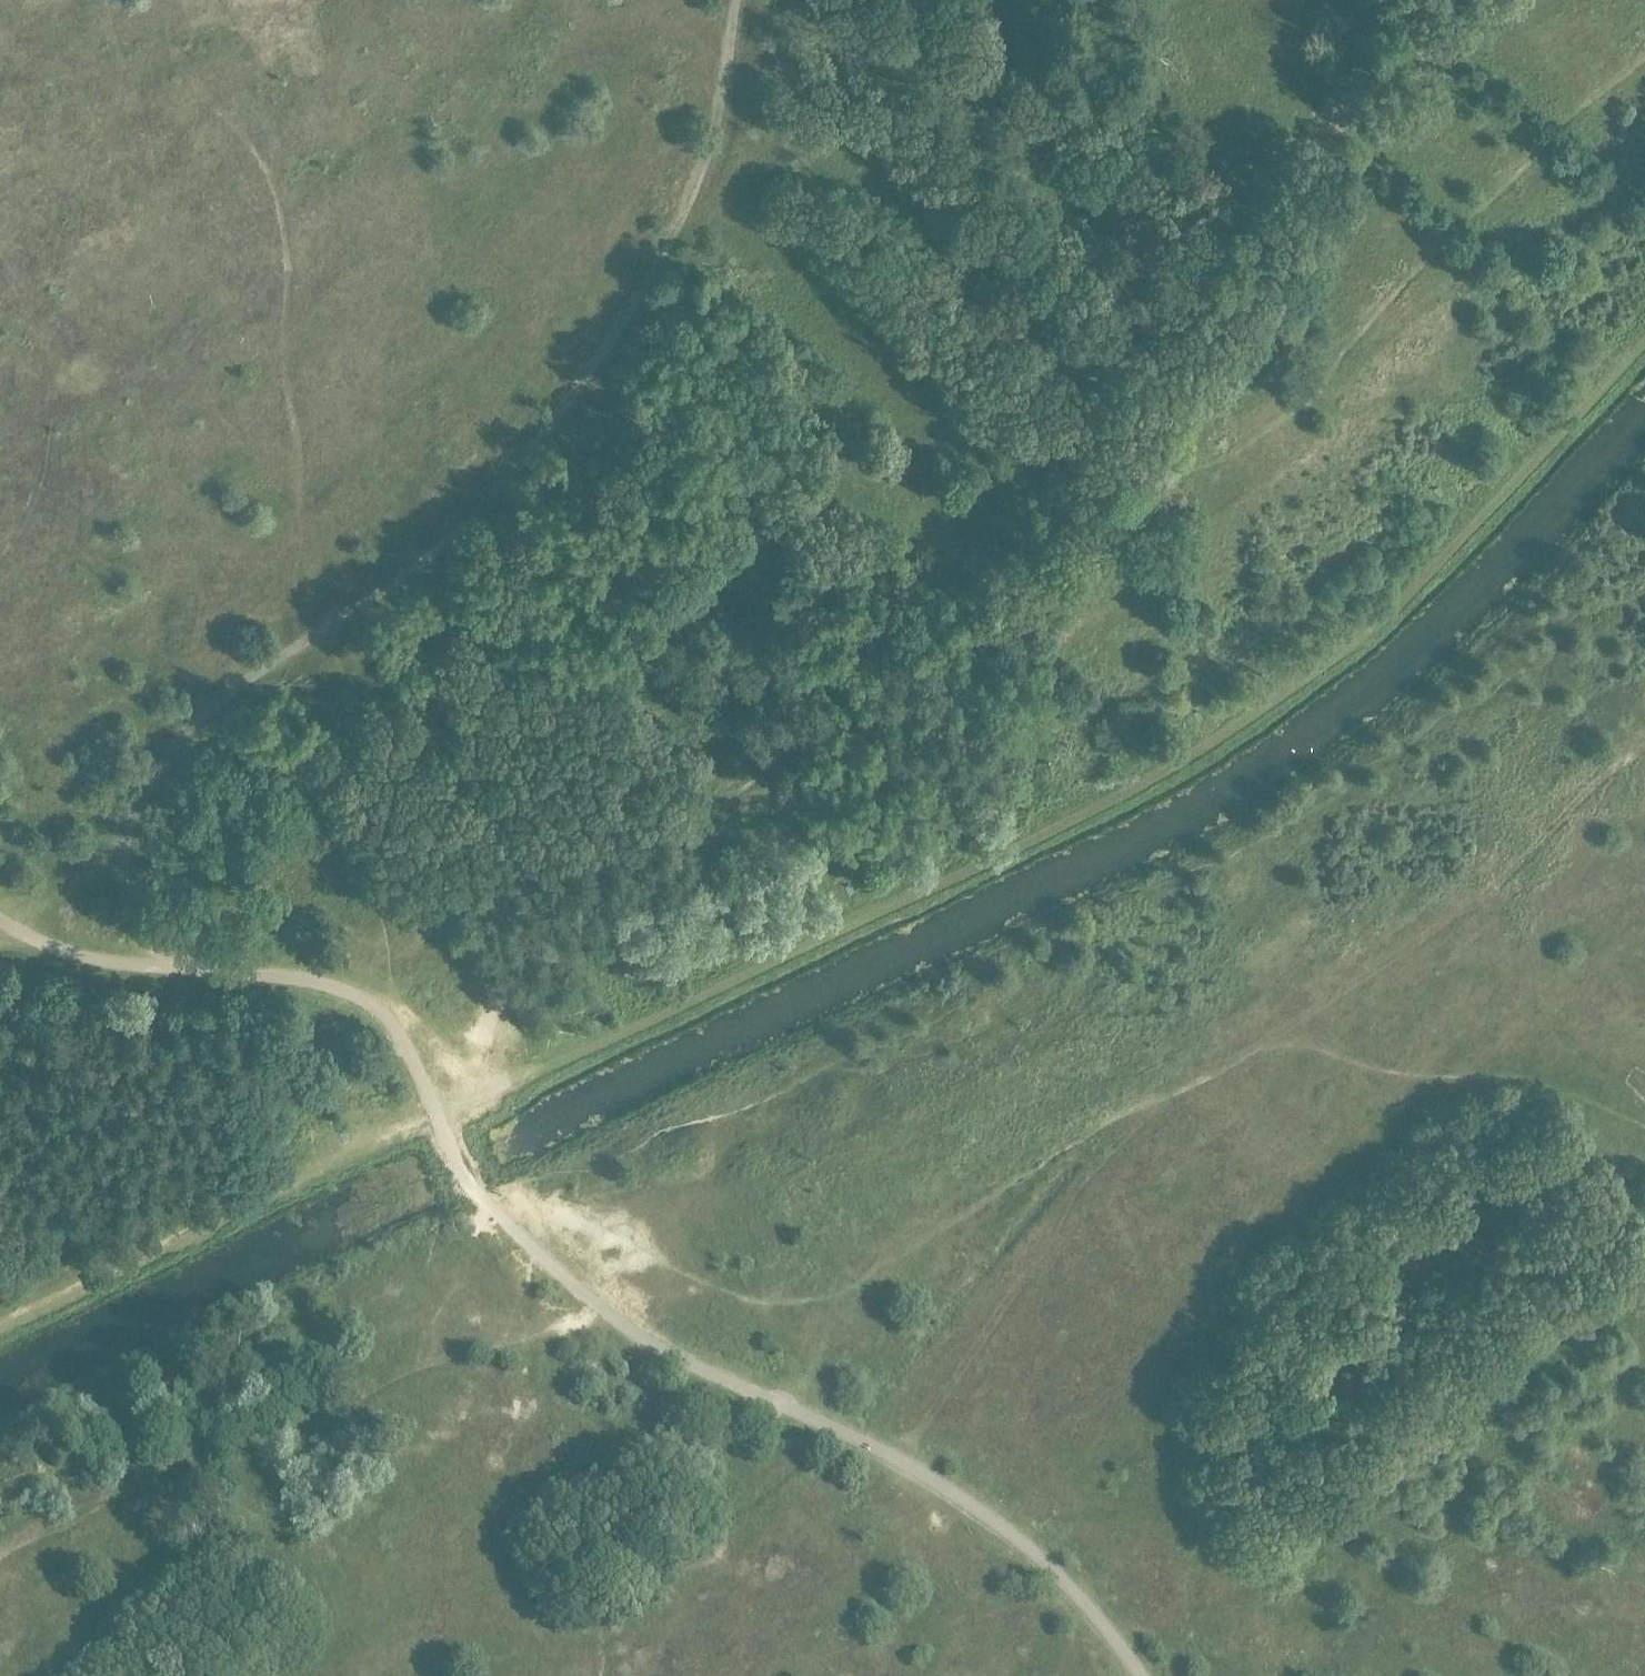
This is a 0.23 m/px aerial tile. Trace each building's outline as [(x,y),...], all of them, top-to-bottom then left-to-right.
[(343,1141),(348,1138),(344,1132),(342,1129),(339,1131),(340,1134),(338,1135),(343,1141)]
